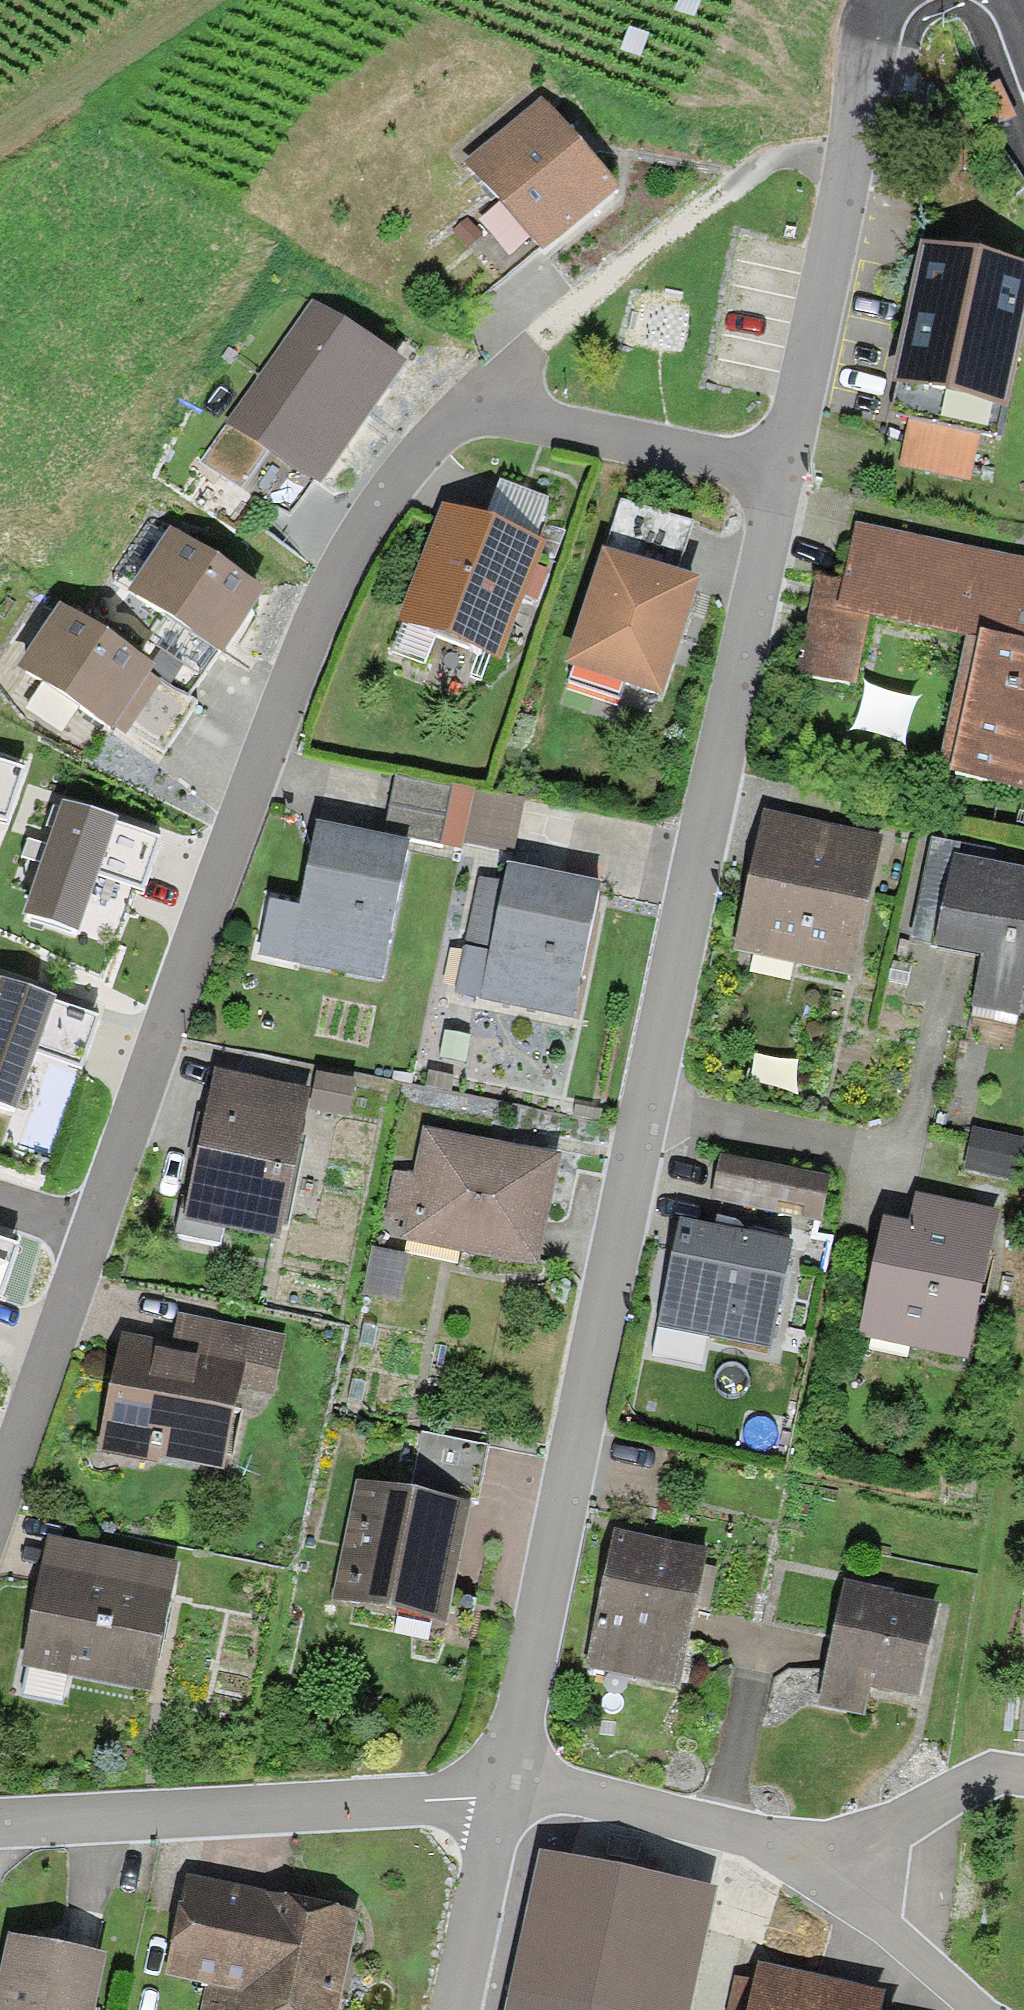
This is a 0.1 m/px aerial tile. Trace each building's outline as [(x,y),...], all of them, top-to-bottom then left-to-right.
[(614,194),(538,104),(465,166),(541,255),(614,194)] [(433,242),(474,304),(526,269),(486,208),(433,242)] [(922,241),(891,384),(899,386),(882,464),(969,483),(979,435),(993,438),(1000,409),(1010,411),(1023,347),(1023,263),(922,241)] [(407,365),(313,299),(199,461),(289,523),(315,486),(320,489),(407,365)] [(502,481),(486,522),(535,541),(550,501),(502,481)] [(678,653),(701,581),(678,574),(695,523),(623,500),(606,552),(601,550),(563,668),(663,700),(678,653)] [(486,522),(443,505),(399,623),(499,661),(544,544),(535,541),(486,522)] [(858,528),(846,583),(812,575),(792,675),(858,689),(872,622),(960,640),(932,773),(1023,792),(1023,562),(858,528)] [(264,593),(170,532),(130,592),(166,617),(218,652),(223,655),(247,619),(264,593)] [(150,665),(62,606),(18,671),(113,734),(115,730),(157,759),(194,704),(187,699),(152,676),(156,669),(150,665)] [(218,652),(166,617),(148,641),(161,650),(150,665),(156,669),(152,676),(187,699),(218,652)] [(0,765),(0,832),(7,834),(26,773),(0,765)] [(398,774),(385,832),(461,850),(463,842),(475,791),(398,774)] [(160,844),(62,812),(28,916),(78,933),(97,877),(144,892),(160,844)] [(884,844),(767,815),(734,947),(852,976),(884,844)] [(383,981),(411,846),(364,836),(314,826),(297,907),(269,901),(258,955),(383,981)] [(931,840),(911,940),(931,944),(931,948),(980,958),(970,1006),(1019,1015),(1023,990),(1023,869),(961,857),(963,846),(931,840)] [(573,1018),(600,890),(550,880),(513,872),(509,890),(482,885),(459,994),(573,1018)] [(0,988),(0,1107),(19,1114),(36,1061),(82,1076),(102,1019),(1,985),(0,988)] [(310,1093),(214,1073),(199,1148),(183,1222),(279,1242),(310,1093)] [(355,1082),(316,1074),(310,1108),(348,1115),(355,1082)] [(493,1143),(421,1130),(413,1175),(394,1171),(386,1219),(405,1222),(401,1243),(537,1268),(558,1155),(493,1143)] [(1017,1140),(973,1132),(965,1171),(1009,1179),(1017,1140)] [(830,1180),(720,1156),(711,1199),(821,1222),(830,1180)] [(966,1357),(995,1211),(912,1195),(908,1219),(880,1214),(856,1335),(966,1357)] [(720,1231),(682,1223),(660,1330),(770,1352),(792,1245),(720,1231)] [(0,1243),(0,1308),(1,1309),(21,1250),(0,1243)] [(369,1247),(361,1293),(397,1300),(406,1254),(369,1247)] [(173,1343),(119,1333),(96,1458),(159,1469),(161,1461),(227,1473),(242,1392),(273,1398),(284,1334),(178,1315),(173,1343)] [(422,1434),(409,1492),(465,1503),(475,1505),(487,1448),(422,1434)] [(409,1492),(357,1482),(334,1598),(442,1619),(465,1503),(409,1492)] [(704,1550),(615,1532),(588,1669),(678,1687),(704,1550)] [(175,1564),(50,1538),(23,1665),(33,1667),(27,1696),(55,1701),(61,1672),(148,1691),(175,1564)] [(880,1590),(845,1583),(818,1706),(867,1717),(873,1690),(916,1699),(937,1603),(880,1590)] [(716,1892),(539,1855),(511,2000),(555,2009),(689,2009),(716,1892)] [(189,1876),(167,1977),(204,1985),(199,2009),(341,2009),(362,1913),(189,1876)] [(7,1937),(0,1969),(0,2009),(94,2009),(105,1958),(7,1937)] [(762,1970),(753,2009),(872,2009),(876,1993),(762,1970)] [(511,2000),(509,2009),(555,2009),(511,2000)]
